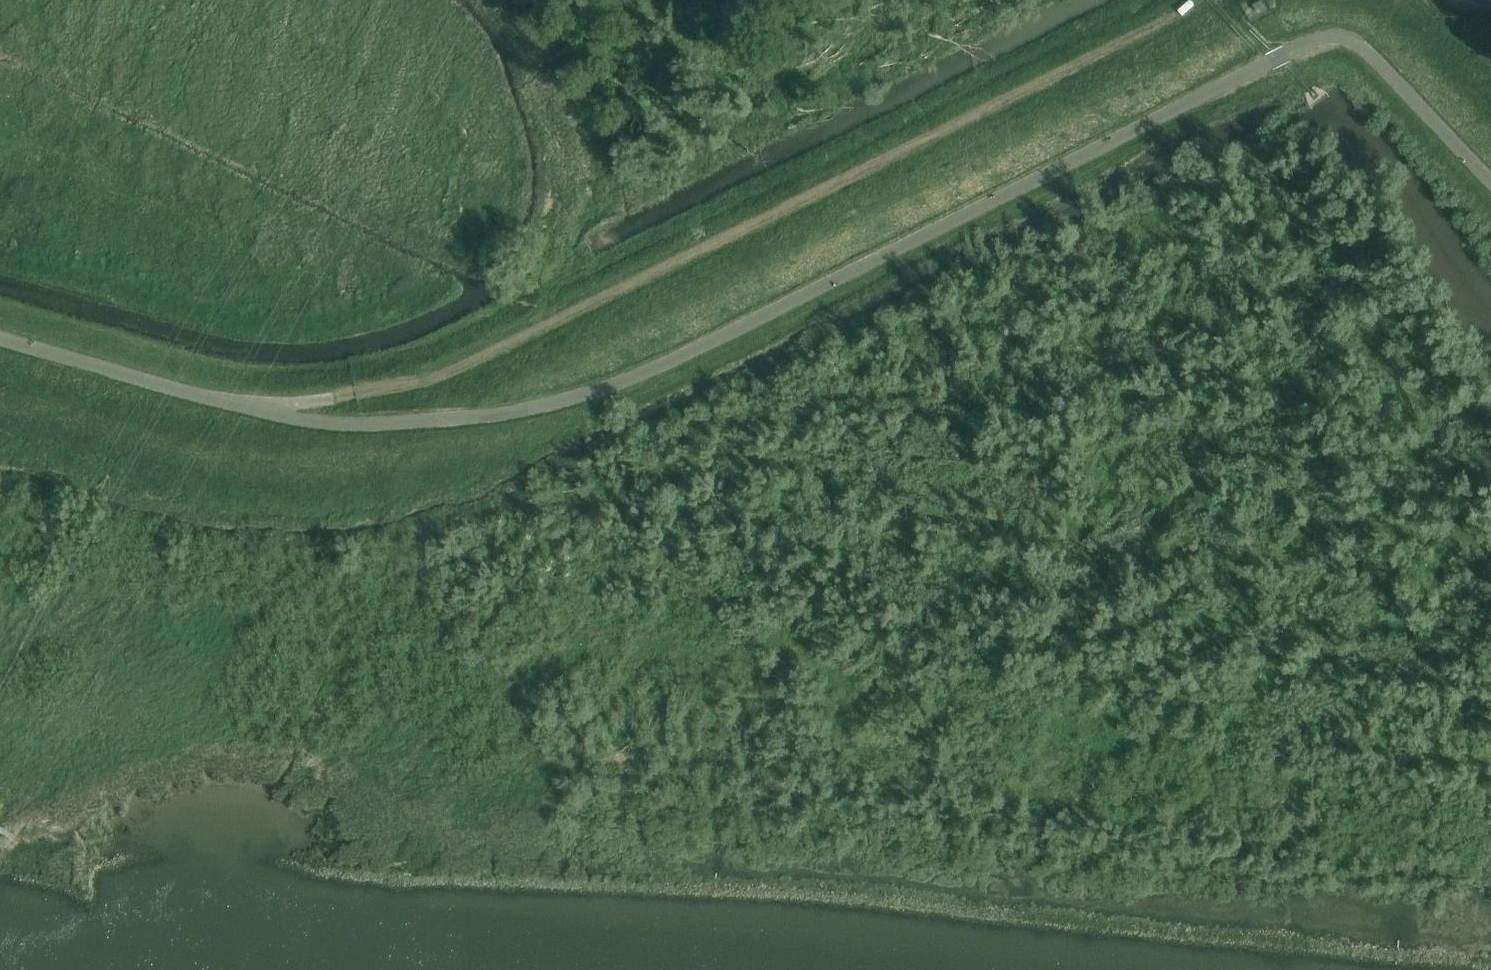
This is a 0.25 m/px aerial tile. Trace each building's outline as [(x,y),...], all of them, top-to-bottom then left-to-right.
[(1255,13),(1266,7),(1262,0),(1251,6),(1255,13)]
